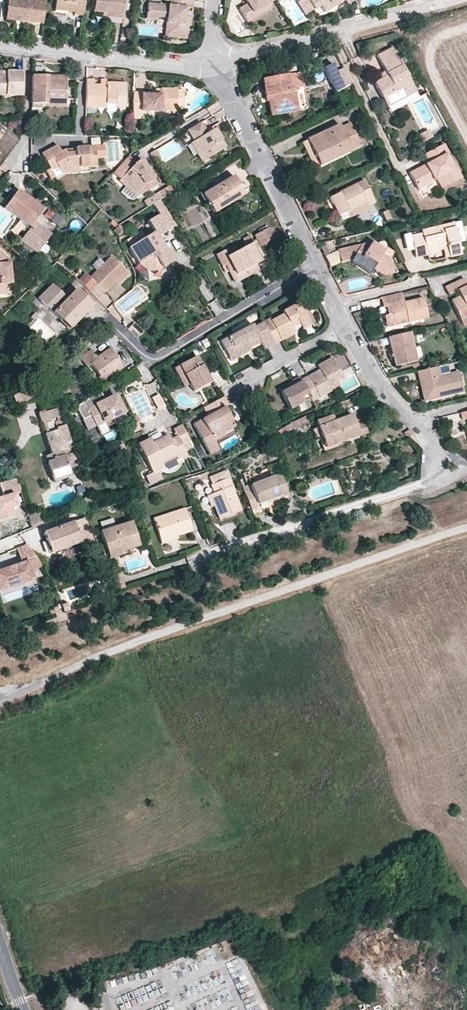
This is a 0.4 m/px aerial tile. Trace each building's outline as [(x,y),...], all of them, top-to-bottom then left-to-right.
[(46,0),(7,0),(5,14),(20,16),(20,22),(43,24),(46,0)] [(85,0),(55,0),(55,5),(65,6),(64,12),(74,13),(74,15),(83,16),(85,0)] [(125,0),(95,0),(93,11),(106,13),(106,17),(123,19),(125,0)] [(186,8),(192,8),(193,0),(169,0),(168,5),(148,3),(145,19),(155,20),(158,18),(165,19),(165,24),(170,25),(169,38),(186,40),(188,27),(190,27),(191,18),(185,17),(186,8)] [(247,4),(238,9),(247,23),(255,18),(253,14),(269,4),(275,0),(244,0),(247,4)] [(307,0),(300,0),(297,2),(305,15),(313,10),(307,0)] [(313,10),(320,6),(324,13),(344,0),(346,5),(354,0),(307,0),(313,10)] [(255,18),(271,8),(269,4),(253,14),(255,18)] [(397,104),(395,100),(405,95),(404,94),(414,89),(392,48),(377,56),(387,77),(374,83),(387,108),(397,104)] [(344,88),(351,84),(343,69),(336,72),(332,64),(323,69),(335,93),(344,88)] [(22,97),(23,72),(0,72),(0,96),(22,97)] [(288,75),(291,90),(294,89),(304,87),(302,72),(288,75)] [(262,80),(266,98),(267,98),(270,112),(298,107),(294,89),(291,90),(288,75),(262,80)] [(55,77),(54,82),(48,82),(48,77),(32,76),(32,104),(43,104),(46,104),(46,102),(66,102),(66,77),(55,77)] [(94,80),(86,80),(85,108),(106,109),(106,105),(116,105),(116,107),(126,107),(126,83),(106,83),(106,85),(100,85),(94,85),(94,80)] [(133,93),(133,119),(142,119),(142,113),(153,113),(161,113),(161,111),(177,112),(177,107),(177,94),(177,90),(161,89),(160,93),(156,93),(133,93)] [(416,93),(414,89),(404,94),(405,95),(395,100),(397,104),(416,93)] [(298,107),(270,112),(271,117),(298,113),(298,107)] [(215,130),(207,134),(201,123),(187,131),(194,142),(190,145),(202,164),(226,149),(215,130)] [(350,123),(341,128),(339,125),(307,140),(319,166),(361,146),(350,123)] [(428,140),(424,132),(417,136),(421,144),(428,140)] [(307,140),(301,143),(314,169),(319,166),(307,140)] [(75,149),(76,152),(65,153),(65,149),(60,152),(57,145),(41,153),(50,169),(45,171),(46,173),(57,167),(61,174),(70,170),(89,169),(97,168),(96,159),(106,159),(104,146),(75,148),(75,149)] [(410,173),(419,189),(438,179),(442,188),(461,178),(456,168),(453,170),(446,155),(448,154),(443,145),(423,155),(427,164),(410,173)] [(160,157),(156,151),(150,155),(154,161),(160,157)] [(125,188),(127,186),(133,191),(147,191),(157,186),(142,160),(137,163),(128,156),(113,173),(120,179),(118,181),(125,188)] [(61,174),(57,167),(46,173),(50,181),(55,178),(61,174)] [(203,195),(214,214),(245,195),(234,176),(203,195)] [(330,197),(339,216),(347,212),(366,203),(368,207),(375,204),(364,181),(330,197)] [(147,208),(171,194),(167,187),(143,201),(147,208)] [(4,209),(30,228),(35,222),(44,210),(17,191),(4,209)] [(366,203),(347,212),(350,218),(369,209),(368,207),(366,203)] [(385,222),(391,220),(388,209),(381,212),(385,222)] [(164,211),(157,216),(167,231),(174,227),(164,211)] [(147,222),(154,232),(129,248),(139,264),(153,255),(162,269),(173,262),(158,237),(167,231),(157,216),(147,222)] [(51,234),(35,222),(30,228),(20,242),(36,254),(51,234)] [(461,222),(454,224),(458,242),(465,241),(461,222)] [(454,224),(454,223),(421,231),(422,233),(410,236),(415,258),(427,256),(427,255),(426,250),(446,245),(449,258),(461,255),(458,242),(454,224)] [(256,240),(260,246),(261,246),(267,243),(274,239),(269,228),(268,228),(259,233),(254,236),(256,240)] [(233,270),(236,275),(263,261),(256,248),(253,242),(249,235),(242,239),(247,247),(227,257),(224,251),(216,255),(226,273),(233,270)] [(331,241),(324,243),(325,246),(321,248),(325,256),(329,254),(328,250),(330,249),(331,253),(335,251),(331,241)] [(384,251),(372,242),(338,250),(341,264),(351,261),(350,262),(369,275),(373,269),(386,277),(397,273),(390,259),(394,252),(386,247),(384,251)] [(5,285),(12,284),(10,263),(7,263),(4,263),(0,259),(5,256),(0,252),(0,296),(6,295),(5,285)] [(162,269),(153,255),(139,264),(146,271),(154,272),(162,269)] [(98,285),(105,292),(106,291),(115,281),(126,270),(110,257),(91,276),(88,274),(80,282),(91,294),(98,285)] [(115,281),(118,285),(129,274),(126,270),(115,281)] [(451,301),(463,326),(466,324),(466,285),(464,279),(445,288),(449,296),(458,291),(460,297),(451,301)] [(115,281),(106,291),(116,300),(125,290),(118,285),(115,281)] [(93,305),(76,289),(68,298),(52,285),(38,299),(61,321),(66,316),(74,325),(93,305)] [(98,285),(91,294),(98,300),(105,292),(98,285)] [(423,299),(404,303),(402,293),(381,298),(383,308),(386,307),(390,306),(392,314),(388,316),(384,316),(387,328),(428,318),(423,299)] [(262,323),(274,345),(295,334),(292,329),(290,324),(297,320),(300,325),(312,318),(302,300),(282,310),(284,314),(271,321),(270,318),(262,323)] [(66,316),(61,321),(69,330),(74,325),(66,316)] [(315,323),(312,318),(300,325),(303,329),(315,323)] [(290,324),(292,329),(300,325),(297,320),(290,324)] [(127,330),(136,339),(144,332),(134,323),(127,330)] [(262,323),(252,328),(250,325),(220,342),(225,351),(232,347),(237,356),(250,349),(260,343),(264,351),(274,345),(262,323)] [(410,333),(388,338),(395,367),(416,362),(416,361),(413,347),(410,333)] [(413,347),(416,361),(419,360),(421,358),(422,357),(419,347),(417,346),(413,347)] [(250,349),(237,356),(232,347),(225,351),(231,362),(251,351),(250,349)] [(122,367),(110,349),(96,359),(90,350),(79,357),(86,368),(91,365),(99,377),(105,373),(108,377),(122,367)] [(193,392),(212,382),(197,356),(180,367),(189,385),(193,392)] [(320,370),(321,373),(309,379),(308,377),(301,380),(308,394),(312,402),(331,391),(329,387),(337,383),(344,379),(332,358),(317,366),(320,370)] [(180,367),(174,370),(184,388),(189,385),(180,367)] [(419,381),(426,379),(430,401),(463,393),(458,372),(440,376),(438,367),(417,372),(419,381)] [(308,377),(309,379),(321,373),(320,370),(308,377)] [(99,377),(102,381),(108,377),(105,373),(99,377)] [(292,382),(294,385),(280,392),(290,410),(304,402),(301,398),(308,394),(301,380),(299,377),(292,381),(292,382)] [(426,379),(419,381),(424,402),(430,401),(426,379)] [(279,389),(280,392),(294,385),(292,382),(279,389)] [(342,391),(337,383),(329,387),(331,391),(334,395),(342,391)] [(104,400),(99,391),(76,408),(83,420),(90,416),(96,428),(104,424),(106,427),(125,418),(114,395),(104,400)] [(159,393),(151,396),(157,410),(165,407),(159,393)] [(203,408),(207,417),(193,425),(209,455),(219,450),(214,441),(225,435),(224,434),(220,426),(232,420),(225,408),(229,405),(224,396),(203,408)] [(59,408),(54,410),(56,416),(58,416),(61,427),(65,426),(59,408)] [(45,434),(44,434),(51,455),(53,454),(72,448),(65,426),(61,427),(58,416),(56,416),(54,410),(38,414),(42,424),(45,434)] [(316,422),(326,449),(360,436),(356,426),(352,417),(333,424),(332,422),(330,416),(316,422)] [(309,424),(306,417),(290,423),(290,424),(275,433),(278,438),(281,437),(293,429),(294,430),(309,424)] [(220,426),(224,434),(236,427),(232,420),(220,426)] [(356,426),(360,436),(368,433),(364,422),(356,426)] [(190,441),(182,425),(173,430),(177,437),(170,440),(168,435),(157,440),(160,447),(155,450),(152,443),(150,439),(138,444),(152,473),(145,477),(150,485),(161,478),(158,472),(164,468),(162,463),(175,457),(177,460),(187,455),(185,452),(182,446),(190,441)] [(152,443),(155,450),(160,447),(157,440),(152,443)] [(193,447),(190,441),(182,446),(185,452),(189,449),(193,447)] [(52,458),(55,468),(50,469),(54,483),(71,478),(67,466),(76,462),(72,448),(53,454),(54,457),(52,458)] [(220,520),(242,511),(226,472),(224,473),(224,471),(209,477),(212,485),(211,485),(214,493),(210,495),(215,507),(220,520)] [(258,505),(272,499),(273,501),(289,495),(284,482),(290,480),(288,475),(282,477),(281,474),(251,486),(252,489),(245,492),(251,510),(259,507),(258,505)] [(17,479),(0,484),(0,487),(3,497),(0,498),(0,521),(16,516),(13,508),(17,507),(13,495),(21,493),(17,479)] [(77,502),(80,511),(83,511),(82,509),(98,505),(95,495),(83,498),(84,501),(77,502)] [(210,495),(206,496),(211,508),(215,507),(210,495)] [(259,507),(251,510),(254,516),(261,513),(259,507)] [(193,531),(185,509),(153,519),(161,544),(169,542),(168,540),(178,536),(193,531)] [(85,518),(73,522),(81,543),(92,539),(85,518)] [(81,543),(73,522),(43,533),(51,554),(81,543)] [(123,554),(122,552),(139,546),(131,522),(101,532),(109,559),(123,554)] [(23,564),(36,559),(32,552),(20,557),(23,564)] [(36,559),(23,564),(0,571),(0,592),(34,580),(30,570),(42,566),(36,559)]
